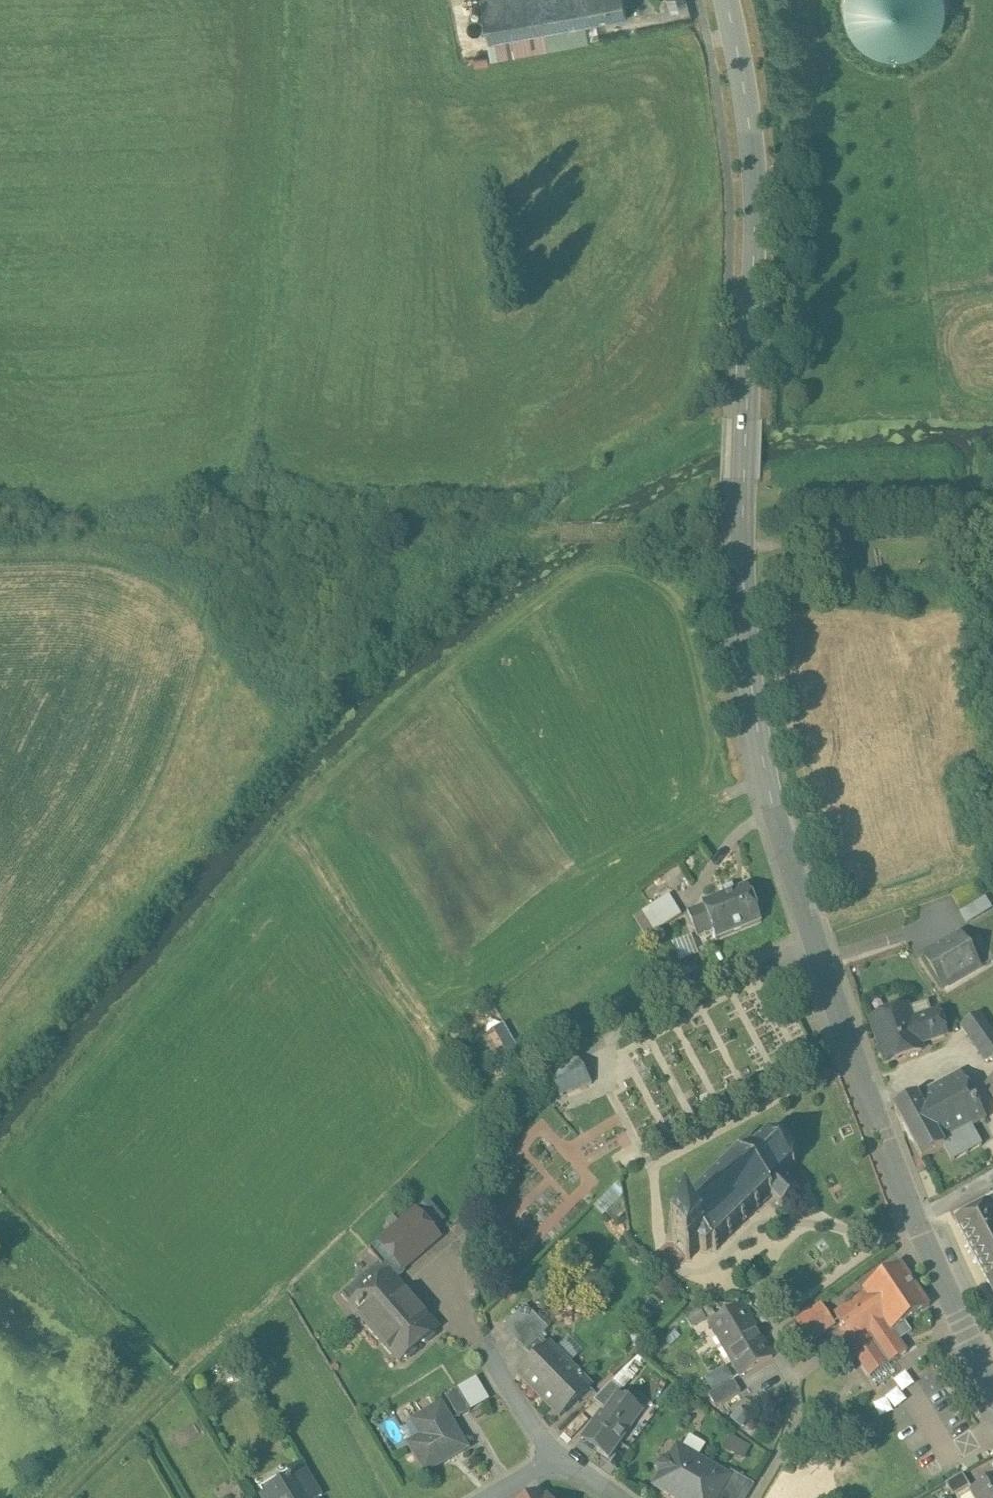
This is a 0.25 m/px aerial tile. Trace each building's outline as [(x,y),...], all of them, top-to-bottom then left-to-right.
[(593,20),(589,0),(482,0),(486,20),(483,20),(482,22),(481,25),(478,26),(475,27),(472,27),(468,23),(473,49),(490,46),(492,58),(549,48),(546,28),(593,20)] [(593,20),(627,15),(624,0),(589,0),(593,20)] [(843,9),(849,27),(862,42),(880,51),(899,53),(918,47),(933,34),(942,17),(944,0),(844,0),(843,9)] [(482,22),(483,20),(482,16),(481,13),(478,12),(475,11),(472,12),(469,14),(468,16),(467,19),(468,22),(468,23),(472,27),(475,27),(478,26),(481,25),(482,22)] [(748,884),(703,901),(713,926),(717,936),(762,919),(748,884)] [(670,890),(643,906),(656,928),(683,912),(670,890)] [(982,900),(961,913),(967,922),(987,910),(982,900)] [(703,901),(689,907),(699,932),(713,926),(703,901)] [(962,934),(948,942),(955,955),(961,952),(970,970),(979,965),(962,934)] [(955,955),(948,942),(927,953),(944,984),(970,970),(961,952),(955,955)] [(586,952),(578,959),(582,965),(590,958),(586,952)] [(907,1007),(871,1019),(880,1045),(878,1048),(880,1054),(884,1055),(886,1063),(922,1050),(920,1043),(946,1034),(939,1012),(912,1021),(907,1007)] [(979,1013),(961,1025),(968,1035),(986,1022),(979,1013)] [(493,1027),(505,1044),(512,1039),(501,1022),(493,1027)] [(986,1022),(968,1035),(987,1062),(992,1058),(992,1032),(986,1022)] [(577,1056),(549,1076),(561,1096),(591,1083),(577,1056)] [(962,1074),(919,1097),(944,1143),(972,1127),(987,1119),(962,1074)] [(918,1095),(894,1108),(922,1159),(945,1147),(946,1147),(944,1143),(919,1097),(918,1095)] [(972,1127),(944,1143),(946,1147),(945,1147),(952,1162),(982,1145),(972,1127)] [(766,1136),(768,1138),(758,1148),(754,1145),(753,1146),(748,1141),(749,1138),(747,1138),(746,1141),(736,1151),(733,1151),(733,1152),(737,1153),(734,1157),(738,1160),(727,1172),(722,1167),(719,1170),(721,1172),(710,1183),(708,1181),(706,1184),(709,1187),(698,1198),(695,1195),(692,1198),(696,1201),(685,1212),(681,1209),(678,1212),(682,1215),(674,1223),(674,1227),(679,1232),(674,1237),(669,1237),(669,1241),(674,1241),(687,1254),(687,1260),(691,1260),(691,1254),(698,1246),(703,1251),(709,1251),(713,1247),(718,1251),(720,1249),(716,1244),(727,1233),(731,1237),(734,1235),(730,1231),(741,1219),(745,1224),(747,1222),(746,1220),(757,1209),(759,1210),(762,1208),(760,1206),(771,1194),(781,1204),(781,1207),(783,1208),(784,1205),(796,1192),(799,1193),(799,1191),(797,1190),(781,1175),(791,1164),(796,1166),(797,1164),(792,1161),(793,1150),(798,1149),(797,1146),(792,1147),(784,1140),(786,1135),(784,1134),(782,1138),(770,1138),(768,1135),(766,1136)] [(991,1203),(955,1221),(992,1293),(992,1206),(991,1203)] [(416,1210),(379,1242),(403,1269),(440,1237),(416,1210)] [(403,1269),(379,1242),(369,1251),(379,1263),(381,1262),(394,1277),(403,1269)] [(379,1263),(343,1295),(358,1313),(396,1280),(394,1277),(381,1262),(379,1263)] [(901,1265),(864,1289),(863,1290),(865,1293),(891,1332),(891,1333),(893,1332),(893,1331),(905,1323),(928,1307),(929,1308),(930,1306),(929,1305),(902,1265),(903,1265),(902,1264),(901,1265)] [(396,1280),(358,1313),(388,1348),(426,1314),(396,1280)] [(891,1332),(865,1293),(834,1314),(852,1339),(855,1344),(861,1352),(891,1332)] [(708,1302),(701,1306),(708,1317),(715,1313),(708,1302)] [(773,1356),(742,1303),(710,1322),(741,1374),(773,1356)] [(821,1303),(796,1320),(811,1342),(835,1325),(821,1303)] [(527,1308),(506,1324),(517,1339),(538,1323),(527,1308)] [(426,1314),(388,1348),(400,1361),(403,1358),(408,1360),(417,1351),(417,1347),(421,1343),(426,1344),(436,1335),(435,1331),(438,1328),(426,1314)] [(891,1332),(861,1352),(855,1344),(849,1348),(860,1364),(870,1378),(907,1353),(900,1342),(912,1333),(905,1323),(893,1331),(893,1332),(891,1333),(891,1332)] [(539,1335),(526,1348),(534,1357),(519,1372),(539,1393),(560,1373),(552,1365),(561,1356),(548,1343),(548,1344),(539,1335)] [(591,1387),(561,1356),(552,1365),(560,1373),(539,1393),(562,1416),(591,1387)] [(613,1379),(594,1398),(607,1409),(617,1395),(619,1396),(624,1389),(613,1379)] [(733,1379),(708,1393),(715,1406),(740,1391),(733,1379)] [(472,1409),(458,1387),(446,1394),(459,1417),(472,1409)] [(607,1409),(604,1413),(600,1410),(581,1437),(609,1457),(641,1412),(619,1396),(617,1395),(607,1409)] [(466,1448),(441,1405),(419,1418),(428,1433),(410,1443),(426,1471),(466,1448)] [(747,1446),(731,1436),(724,1447),(741,1457),(747,1446)] [(692,1437),(688,1438),(682,1448),(680,1447),(673,1459),(670,1457),(669,1460),(668,1459),(663,1461),(660,1465),(661,1470),(663,1471),(654,1485),(675,1497),(716,1497),(729,1476),(728,1475),(698,1458),(704,1448),(703,1444),(692,1437)] [(304,1464),(287,1473),(290,1479),(302,1497),(316,1497),(322,1494),(304,1464)] [(731,1470),(728,1475),(729,1476),(716,1497),(746,1497),(754,1484),(731,1470)] [(964,1472),(946,1483),(953,1494),(970,1484),(964,1472)] [(971,1490),(976,1497),(992,1497),(992,1478),(971,1490)] [(290,1479),(287,1481),(288,1483),(265,1497),(266,1497),(302,1497),(290,1479)]
